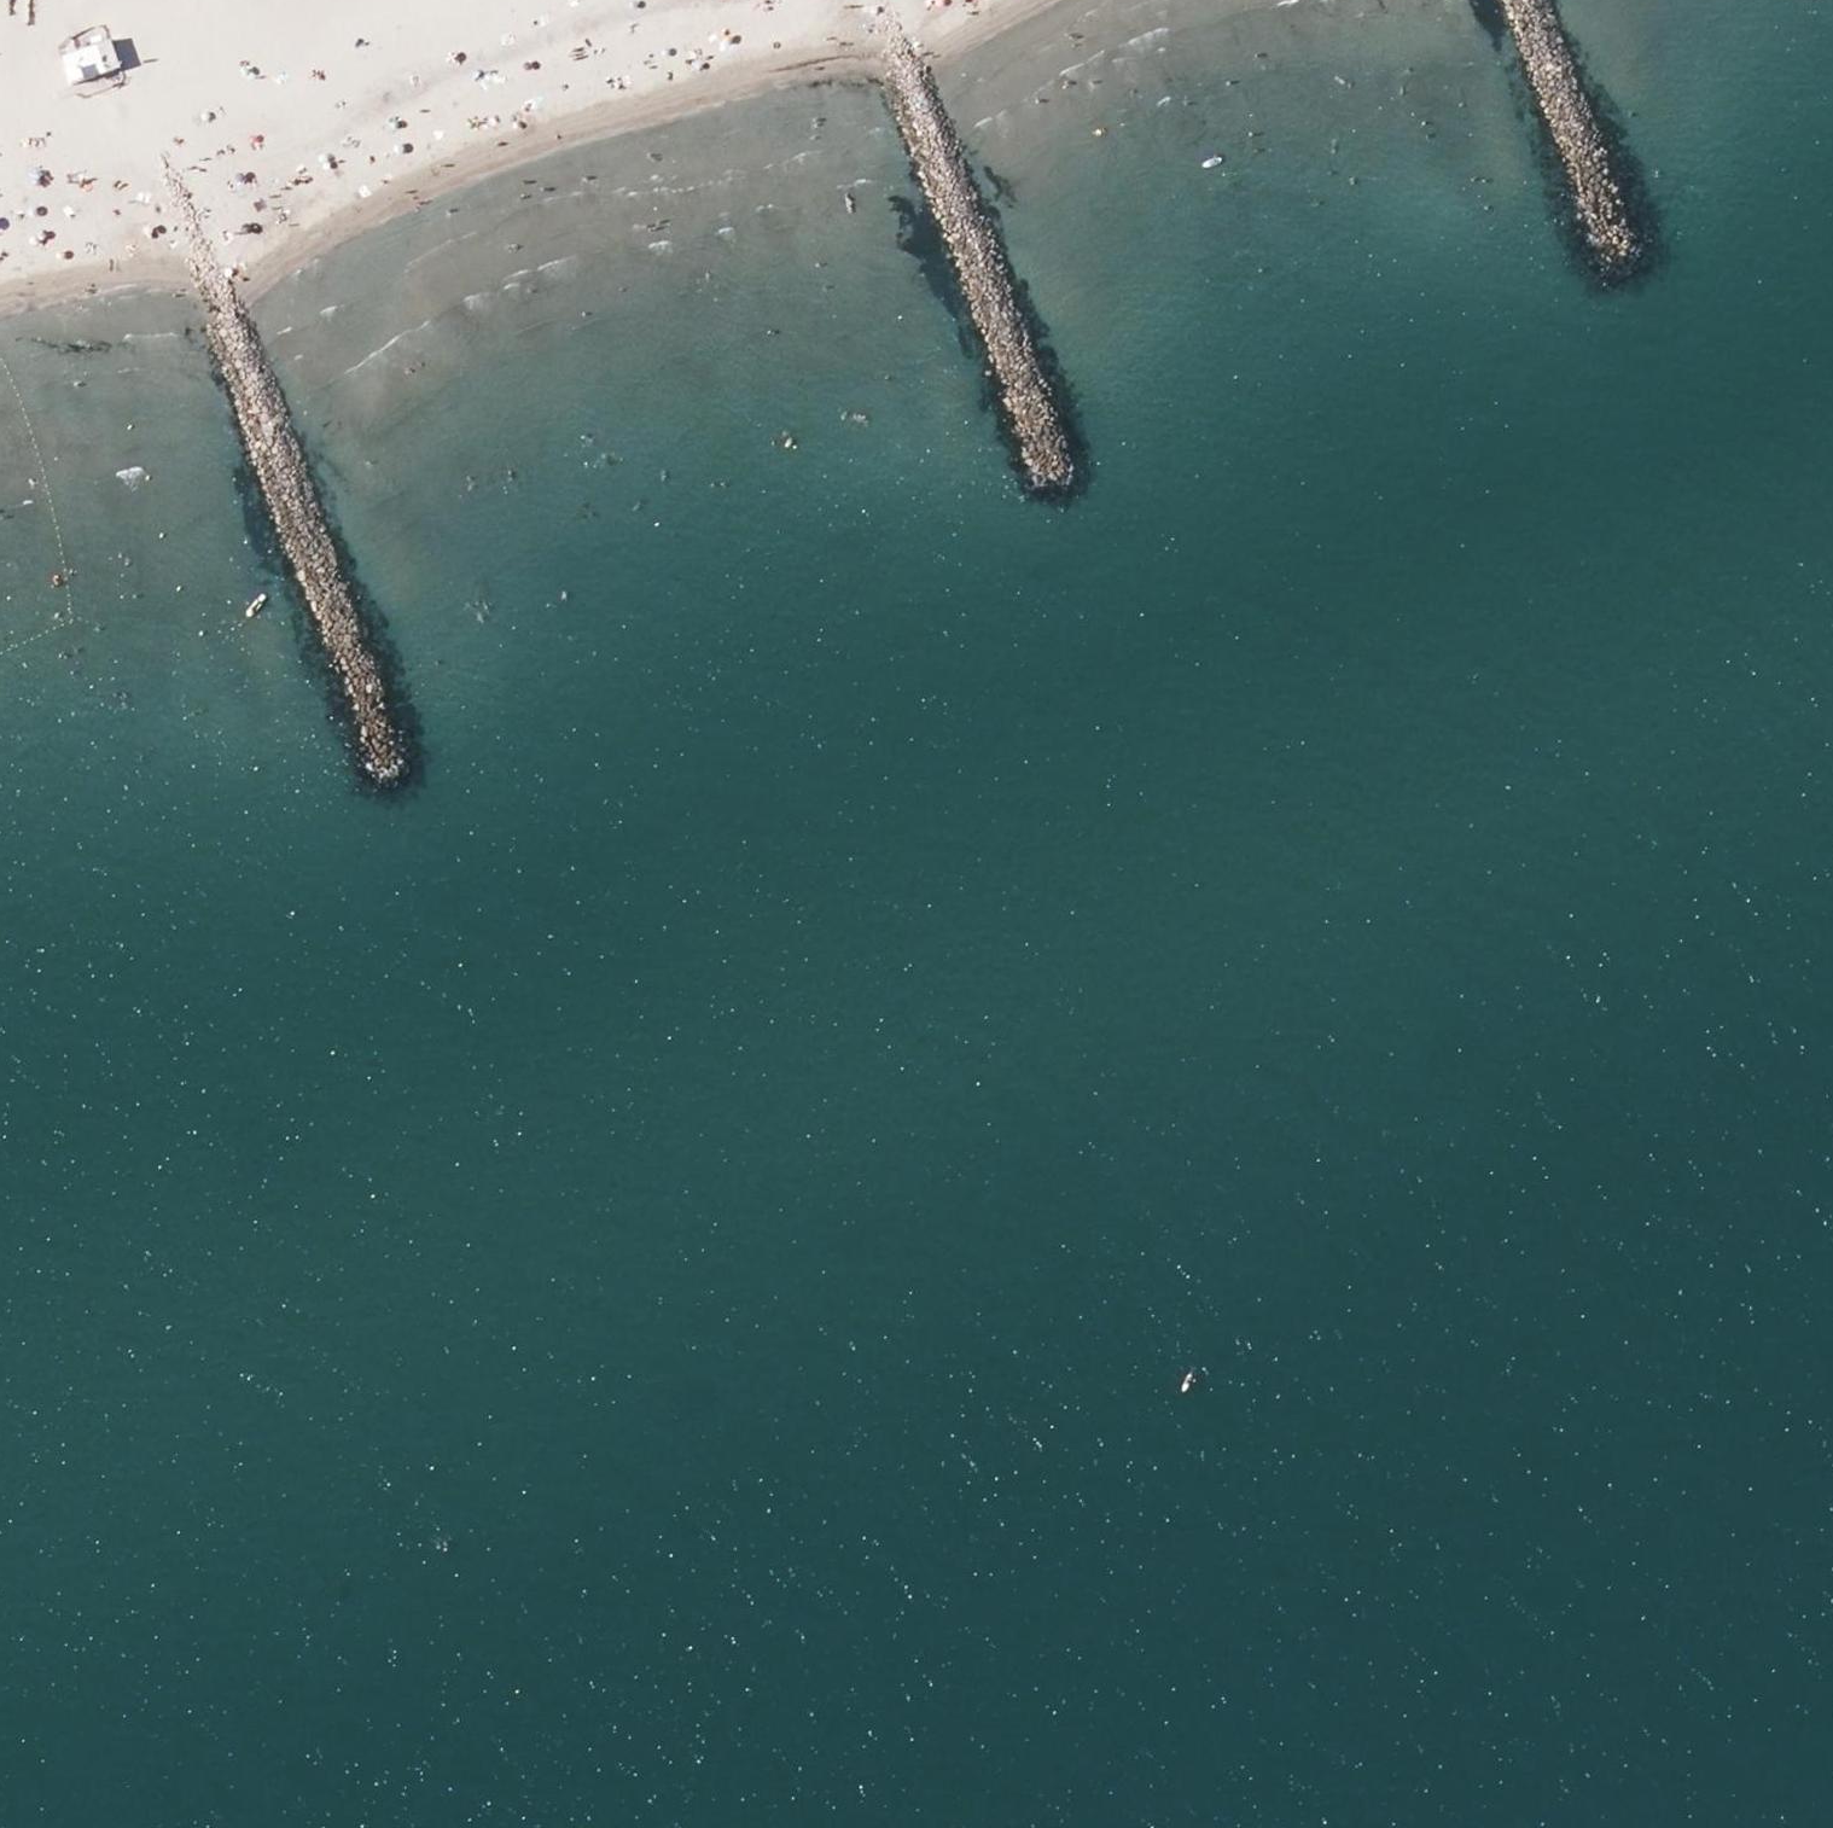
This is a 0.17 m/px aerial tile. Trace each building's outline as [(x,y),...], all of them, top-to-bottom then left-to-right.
[(112,39),(61,58),(73,90),(124,71),(112,39)]
